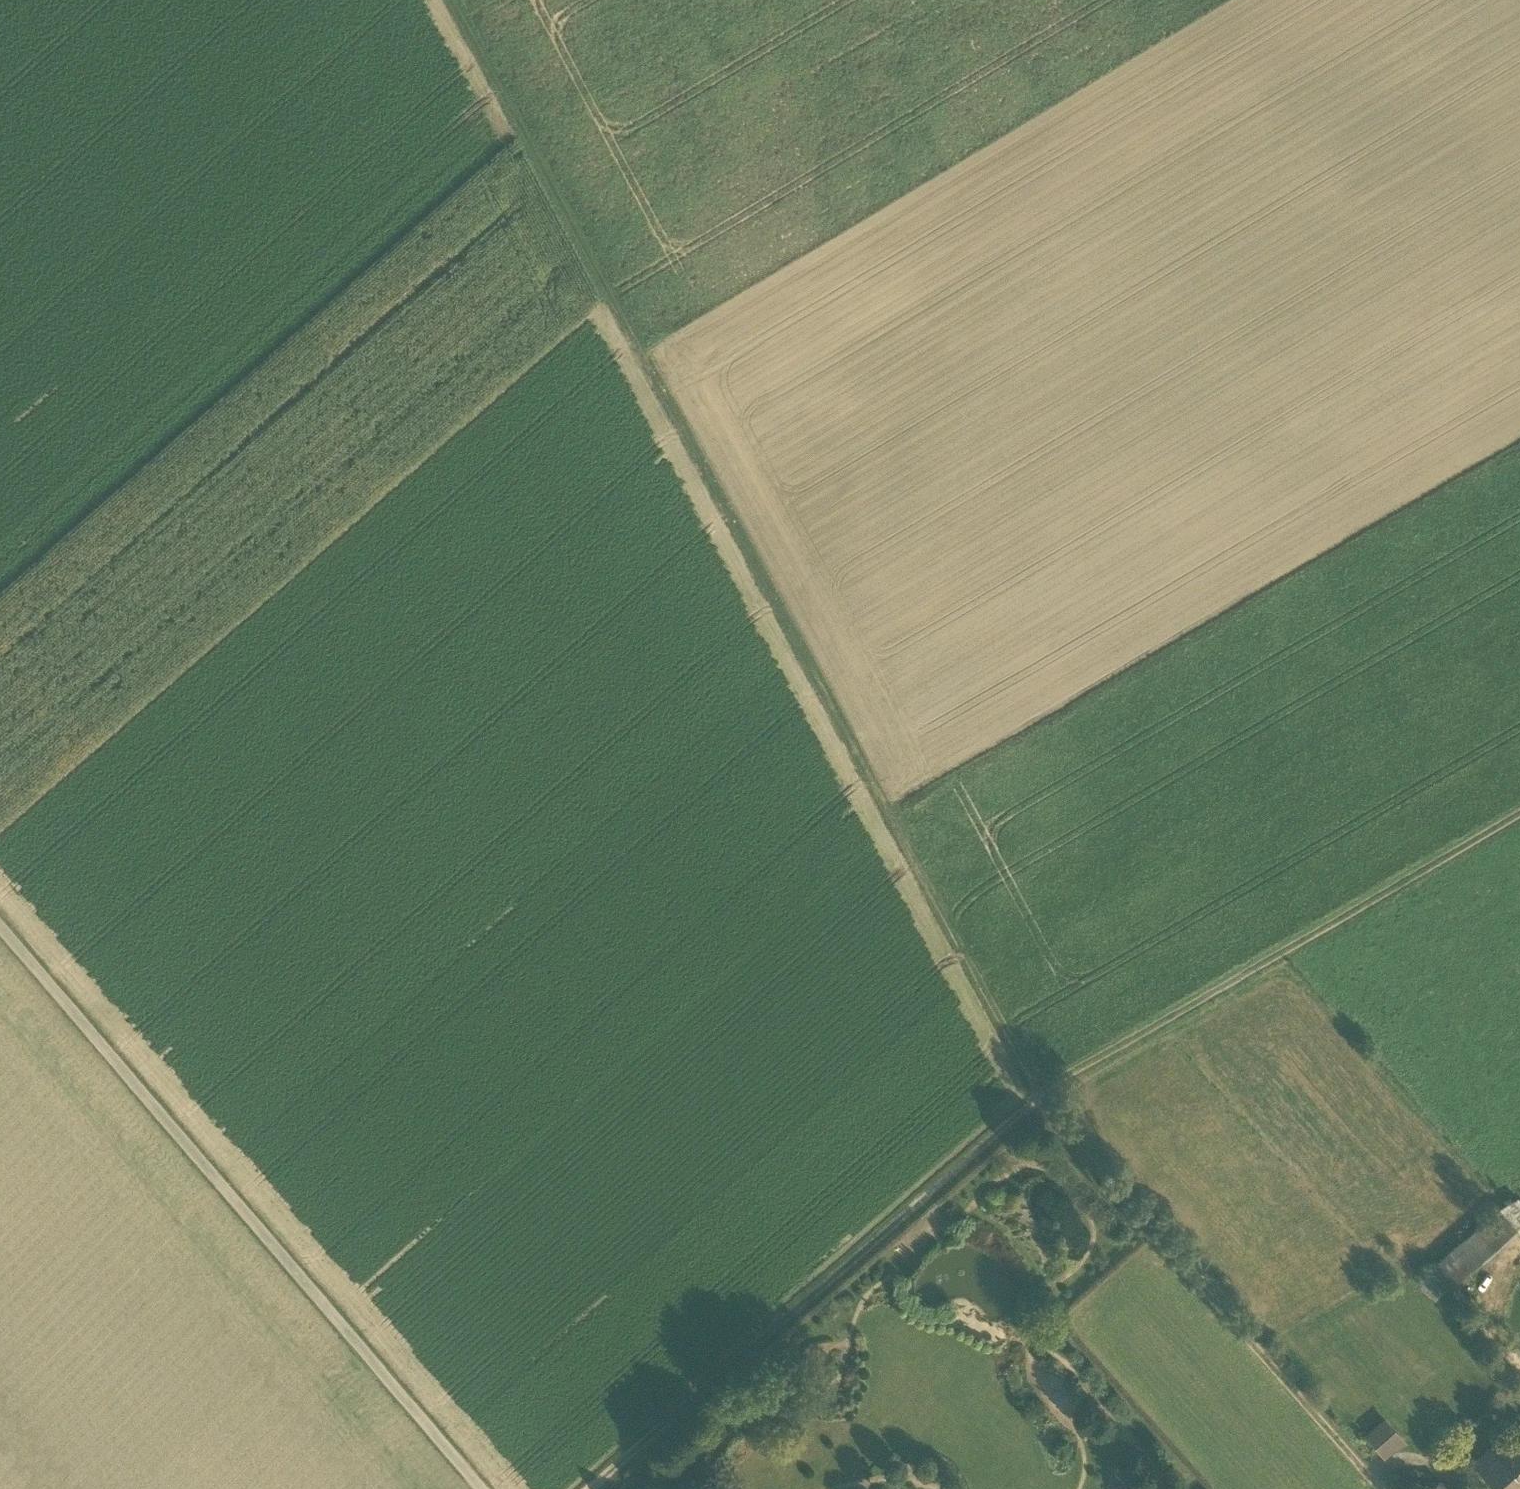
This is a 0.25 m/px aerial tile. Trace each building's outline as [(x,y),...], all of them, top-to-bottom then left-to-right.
[(1517,1198),(1498,1209),(1515,1228),(1519,1234),(1519,1202),(1517,1198)] [(1498,1209),(1433,1267),(1449,1285),(1450,1286),(1515,1228),(1498,1209)] [(1433,1267),(1417,1281),(1433,1300),(1449,1285),(1433,1267)] [(1402,1440),(1382,1415),(1364,1430),(1384,1455),(1402,1440)] [(1486,1466),(1507,1488),(1519,1488),(1519,1435),(1486,1466)]
